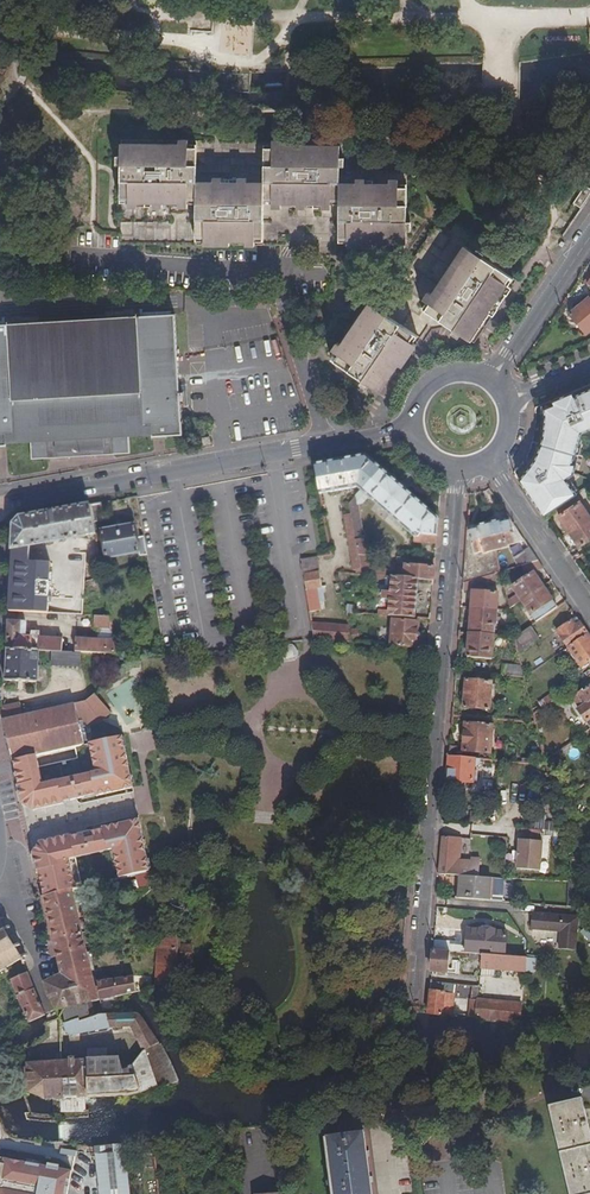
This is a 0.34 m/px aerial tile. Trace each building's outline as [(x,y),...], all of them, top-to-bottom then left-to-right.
[(337,143),(266,143),(261,143),(261,180),(194,180),(194,143),(119,143),(119,159),(114,159),(114,169),(119,169),(119,248),(159,248),(233,248),(265,247),(283,247),(361,247),(390,247),(390,244),(406,244),(406,230),(409,230),(409,221),(406,221),(405,170),(336,171),(337,143)] [(381,306),(379,305),(367,297),(365,299),(336,344),(338,346),(332,354),(363,375),(361,379),(368,384),(371,380),(380,387),(399,360),(401,361),(425,327),(443,322),(459,333),(461,330),(473,338),(475,340),(518,278),(509,271),(516,260),(458,219),(452,228),(450,231),(438,222),(381,306)] [(569,314),(586,335),(589,331),(589,296),(569,314)] [(7,444),(7,439),(32,438),(32,458),(130,454),(129,433),(154,432),(154,436),(183,434),(181,397),(185,397),(185,392),(181,392),(176,314),(0,325),(0,445),(7,444)] [(550,401),(551,404),(542,408),(545,416),(543,435),(540,444),(573,454),(580,432),(589,428),(589,384),(550,401)] [(573,462),(573,454),(540,444),(536,453),(531,462),(524,472),(519,478),(544,514),(570,496),(570,478),(576,473),(577,462),(573,462)] [(348,459),(314,465),(320,495),(356,488),(360,491),(380,468),(367,455),(348,459)] [(439,519),(380,468),(360,491),(348,506),(349,515),(359,574),(366,575),(365,571),(368,570),(365,557),(369,557),(367,538),(363,539),(357,504),(363,504),(368,497),(414,537),(414,542),(437,545),(439,519)] [(589,515),(589,514),(585,507),(580,499),(558,514),(569,529),(589,515)] [(104,521),(101,503),(90,505),(93,524),(104,521)] [(93,524),(90,505),(49,513),(19,518),(14,523),(13,550),(30,547),(95,535),(93,524)] [(359,574),(349,515),(343,516),(352,570),(355,569),(354,574),(359,574)] [(569,529),(579,544),(589,537),(589,515),(569,529)] [(503,520),(503,519),(488,522),(495,550),(510,546),(510,544),(517,543),(512,519),(503,520)] [(476,527),(467,529),(463,581),(495,572),(500,570),(495,550),(488,522),(475,525),(476,527)] [(139,559),(148,558),(144,537),(136,538),(134,526),(101,532),(106,560),(138,554),(139,559)] [(13,550),(9,612),(49,614),(51,563),(29,562),(30,547),(13,550)] [(525,563),(538,559),(533,551),(513,556),(516,566),(525,563)] [(321,609),(319,600),(318,594),(317,588),(322,587),(317,557),(301,560),(309,611),(321,609)] [(527,570),(542,565),(538,559),(525,563),(527,570)] [(396,578),(418,580),(434,581),(435,568),(406,566),(406,568),(397,568),(396,578)] [(372,567),(372,575),(386,577),(387,569),(372,567)] [(338,572),(340,583),(340,586),(346,585),(344,573),(338,572)] [(497,580),(495,572),(463,581),(462,591),(497,580)] [(510,608),(521,600),(543,586),(534,574),(513,588),(516,592),(507,598),(510,608)] [(415,617),(418,580),(396,578),(393,577),(392,592),(384,591),(383,599),(391,600),(390,610),(380,609),(380,614),(415,617)] [(557,607),(543,586),(521,600),(536,621),(557,607)] [(498,594),(472,591),(471,606),(497,608),(498,594)] [(495,626),(497,608),(471,606),(469,632),(493,635),(494,626),(495,626)] [(113,630),(110,618),(96,617),(96,628),(113,630)] [(558,631),(568,646),(587,633),(577,618),(558,631)] [(394,619),(392,646),(416,648),(418,621),(394,619)] [(314,638),(351,642),(350,636),(349,632),(347,623),(311,620),(314,638)] [(8,631),(7,649),(39,651),(51,651),(63,652),(63,639),(40,638),(40,632),(26,631),(27,622),(9,621),(8,631)] [(538,637),(530,625),(516,635),(512,637),(517,652),(538,637)] [(491,659),(493,635),(469,632),(466,658),(491,659)] [(589,661),(589,638),(587,633),(568,646),(582,666),(589,661)] [(81,653),(117,656),(115,642),(78,639),(77,653),(81,653)] [(295,645),(274,648),(272,650),(273,655),(272,656),(273,658),(275,659),(296,656),(298,655),(299,654),(298,652),(297,652),(296,647),(295,645)] [(39,651),(7,649),(6,681),(37,682),(39,651)] [(80,665),(81,653),(77,653),(63,652),(51,651),(51,664),(80,665)] [(119,675),(134,663),(130,658),(115,670),(119,675)] [(503,664),(502,673),(526,675),(526,674),(522,665),(503,664)] [(484,672),(456,670),(455,679),(466,680),(463,707),(490,709),(492,682),(483,681),(484,672)] [(589,731),(589,687),(589,686),(572,698),(579,708),(577,710),(585,721),(578,726),(584,735),(589,731)] [(100,722),(112,712),(99,697),(98,693),(87,702),(49,710),(23,716),(4,720),(5,727),(12,760),(13,760),(36,755),(84,744),(80,726),(100,722)] [(544,701),(547,705),(556,699),(553,695),(544,701)] [(20,703),(4,707),(4,720),(23,716),(20,703)] [(450,746),(449,756),(470,757),(471,752),(489,753),(491,725),(464,723),(462,747),(450,746)] [(131,787),(120,737),(110,739),(89,743),(95,772),(90,773),(91,778),(59,785),(58,780),(41,784),(40,780),(41,780),(36,755),(13,760),(19,785),(17,785),(21,803),(32,810),(63,803),(62,802),(95,794),(95,796),(131,787)] [(470,757),(449,756),(447,780),(473,783),(474,767),(477,767),(481,764),(481,758),(470,757)] [(58,780),(59,785),(91,778),(90,773),(58,780)] [(470,821),(486,822),(487,812),(471,811),(470,821)] [(44,895),(71,889),(74,888),(82,887),(75,857),(74,853),(106,845),(107,850),(112,849),(119,878),(150,871),(138,819),(102,827),(102,828),(70,836),(70,835),(39,841),(32,853),(37,870),(38,870),(44,895)] [(511,837),(508,837),(506,866),(529,868),(531,839),(529,839),(529,828),(511,827),(511,837)] [(455,838),(442,837),(441,847),(439,873),(457,874),(460,875),(470,875),(473,876),(474,860),(465,859),(465,862),(453,861),(455,838)] [(75,857),(107,850),(106,845),(74,853),(75,857)] [(570,861),(573,874),(589,862),(589,861),(584,852),(570,861)] [(490,901),(492,877),(473,876),(470,875),(460,875),(459,899),(490,901)] [(71,889),(44,895),(43,896),(48,919),(53,939),(81,932),(71,889)] [(559,932),(558,949),(573,951),(577,918),(532,913),(530,929),(559,932)] [(24,963),(26,961),(24,957),(26,956),(24,954),(22,955),(17,947),(20,945),(19,943),(16,944),(8,931),(10,929),(9,927),(7,928),(2,921),(4,919),(3,917),(1,918),(0,917),(0,971),(4,969),(5,972),(7,970),(6,968),(21,959),(24,963)] [(434,939),(433,949),(446,950),(468,952),(510,955),(510,949),(505,949),(506,930),(495,929),(495,926),(480,925),(480,928),(468,927),(466,945),(450,944),(450,940),(434,939)] [(57,957),(61,975),(88,962),(81,932),(53,939),(57,957)] [(183,950),(183,937),(159,941),(159,954),(183,950)] [(445,970),(446,950),(433,949),(432,959),(431,969),(445,970)] [(159,954),(158,989),(181,985),(183,950),(159,954)] [(468,956),(481,957),(479,972),(479,974),(493,975),(493,968),(524,970),(525,956),(510,955),(468,952),(468,956)] [(103,1014),(99,1000),(97,1000),(92,980),(88,962),(61,975),(43,983),(58,1019),(64,1033),(75,1038),(110,1028),(130,1029),(144,1054),(133,1067),(120,1067),(118,1061),(27,1065),(27,1070),(21,1070),(21,1092),(43,1101),(56,1101),(57,1119),(57,1121),(65,1120),(87,1120),(87,1111),(85,1111),(85,1100),(128,1098),(177,1086),(160,1045),(139,1014),(103,1014)] [(25,1024),(46,1015),(28,978),(26,973),(9,981),(27,1020),(24,1021),(25,1024)] [(524,978),(481,976),(480,987),(472,987),(472,998),(478,998),(478,991),(505,993),(505,998),(523,999),(524,978)] [(92,980),(97,1000),(99,1000),(137,993),(136,991),(139,991),(135,978),(92,980)] [(430,980),(428,1005),(427,1012),(452,1014),(455,982),(430,980)] [(465,999),(456,998),(455,1010),(463,1011),(465,999)] [(469,1016),(475,1017),(477,999),(471,998),(470,1006),(469,1016)] [(477,999),(475,1017),(520,1021),(521,1003),(477,999)] [(411,1013),(411,1006),(399,1007),(398,1015),(411,1013)] [(571,1193),(589,1193),(589,1129),(583,1097),(550,1105),(571,1193)] [(330,1114),(341,1135),(353,1128),(343,1107),(330,1114)] [(335,1193),(377,1193),(369,1131),(328,1137),(335,1193)] [(272,1161),(281,1160),(279,1132),(271,1133),(272,1161)] [(142,1153),(141,1143),(133,1144),(133,1152),(142,1153)] [(156,1155),(156,1153),(155,1145),(141,1143),(142,1153),(156,1155)] [(91,1150),(96,1179),(99,1193),(128,1193),(126,1145),(90,1147),(91,1150)] [(78,1152),(63,1149),(62,1155),(71,1157),(77,1158),(77,1157),(78,1152)] [(268,1169),(263,1155),(244,1163),(249,1177),(268,1169)] [(178,1157),(165,1156),(164,1162),(176,1164),(178,1157)] [(69,1188),(71,1171),(0,1158),(0,1193),(68,1193),(69,1188)]
